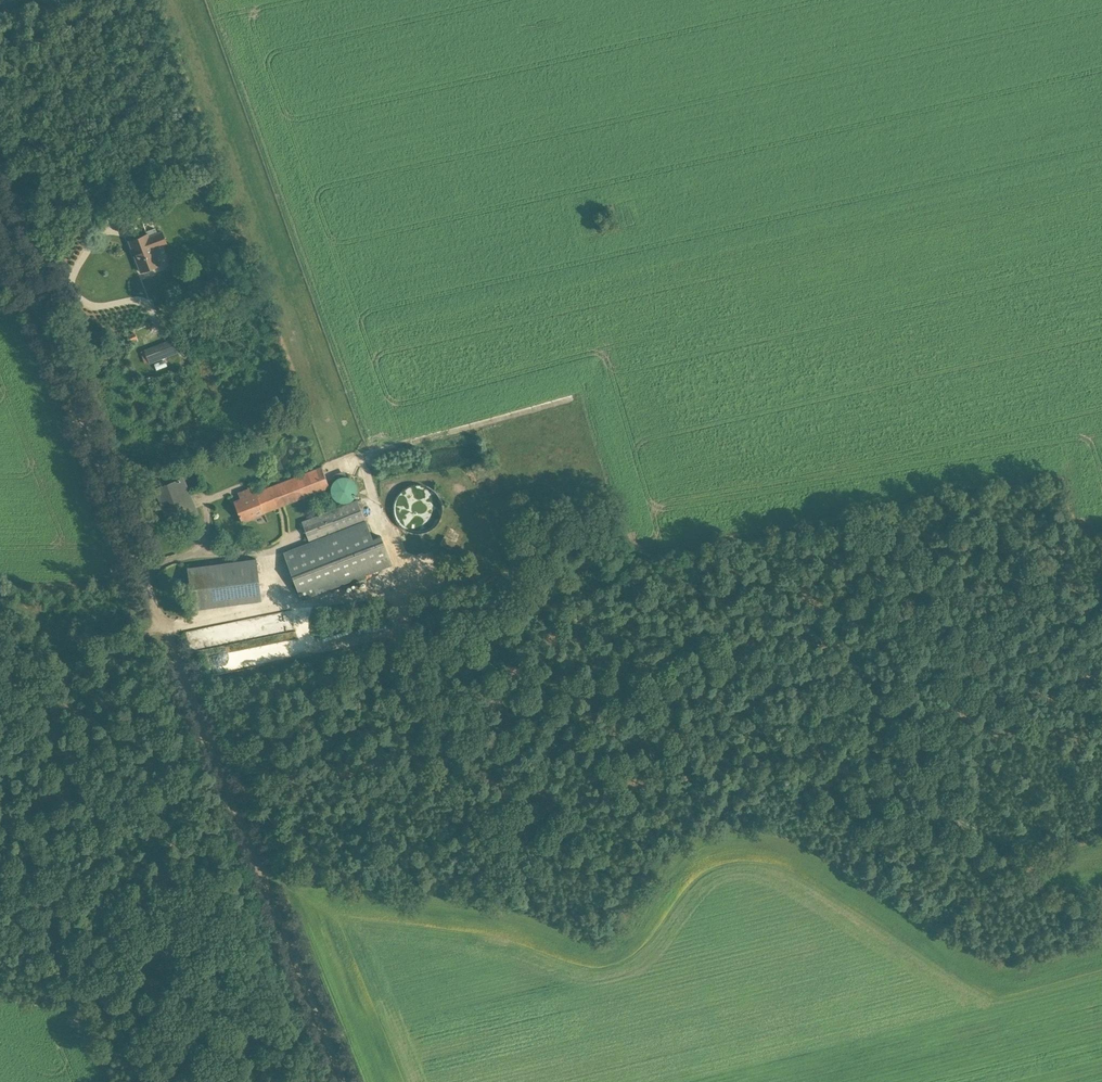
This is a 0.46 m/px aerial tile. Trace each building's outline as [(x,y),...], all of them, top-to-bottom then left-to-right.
[(148,234),(140,237),(129,241),(141,271),(151,267),(159,264),(153,248),(167,243),(162,231),(149,236),(148,234)] [(135,332),(127,335),(129,340),(137,338),(135,332)] [(164,342),(145,349),(150,362),(178,351),(173,339),(164,342)] [(249,495),(245,496),(234,500),(242,521),(330,487),(329,483),(322,466),(256,492),(249,495)] [(476,469),(478,477),(492,473),(490,466),(476,469)] [(331,487),(331,489),(331,490),(331,491),(331,492),(332,493),(332,494),(333,495),(333,496),(334,497),(335,498),(336,499),(337,499),(338,500),(339,501),(341,501),(342,502),(343,502),(344,502),(345,502),(346,502),(348,501),(350,501),(352,499),(353,499),(354,498),(354,497),(355,496),(356,495),(356,494),(357,493),(357,492),(357,491),(357,490),(357,488),(357,487),(357,486),(357,485),(356,484),(356,483),(355,482),(355,481),(354,480),(353,479),(353,478),(352,478),(351,477),(350,477),(347,476),(345,475),(344,475),(342,476),(340,476),(339,477),(337,477),(337,478),(336,479),(335,479),(334,480),(333,481),(333,482),(332,483),(332,484),(331,485),(331,486),(331,487)] [(180,479),(165,485),(155,488),(170,525),(199,514),(189,489),(184,491),(180,479)] [(254,486),(246,489),(249,495),(256,492),(254,486)] [(302,522),(309,540),(365,518),(358,499),(302,522)] [(366,520),(346,528),(284,552),(302,599),(392,564),(381,534),(373,538),(366,520)] [(188,567),(193,608),(262,599),(256,558),(188,567)]
